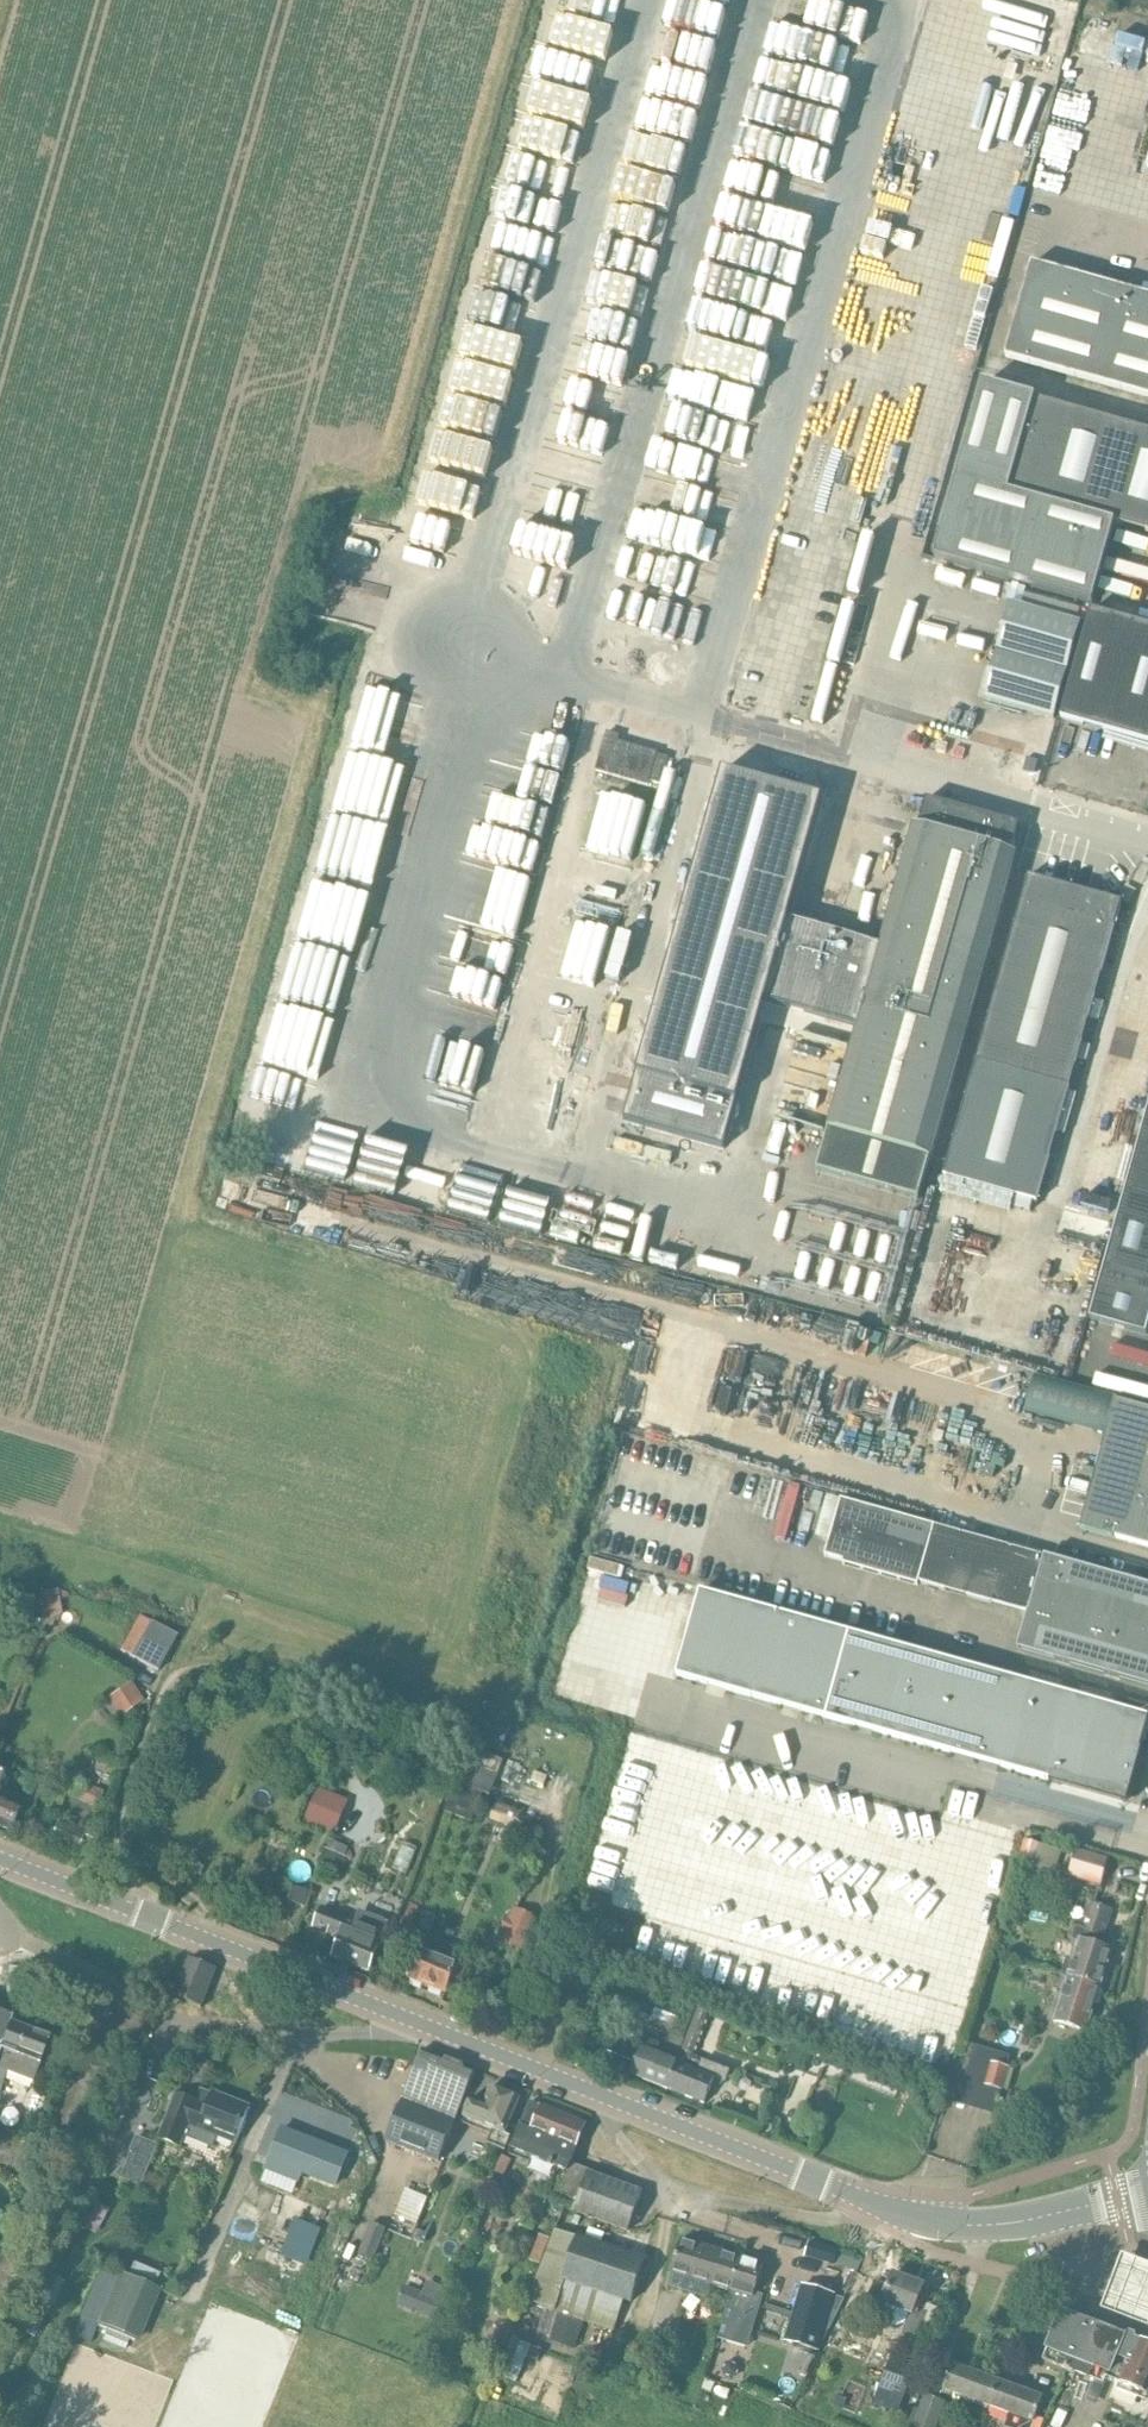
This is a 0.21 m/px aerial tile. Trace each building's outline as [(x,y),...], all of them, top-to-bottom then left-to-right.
[(1032,264),(1006,357),(1147,397),(1147,297),(1032,264)] [(934,559),(1090,603),(1092,603),(1093,602),(1115,524),(1147,533),(1147,433),(1035,401),(985,386),(935,557),(934,559)] [(831,636),(858,544),(807,529),(781,621),(831,636)] [(1056,720),(1084,624),(1010,603),(983,699),(1056,720)] [(1147,730),(1147,624),(1092,609),(1062,717),(1145,740),(1147,730)] [(802,717),(821,648),(778,636),(758,705),(802,717)] [(722,770),(623,1121),(724,1150),(765,1002),(858,1028),(818,1169),(919,1198),(1016,855),(1011,854),(1019,826),(926,800),(919,827),(914,826),(881,945),(789,919),(823,798),(722,770)] [(1029,877),(944,1177),(1015,1197),(1037,1203),(1121,903),(1029,877)] [(1090,1320),(1146,1335),(1147,1330),(1147,1113),(1090,1320)] [(1115,1402),(1116,1399),(1070,1387),(1034,1378),(1025,1415),(1106,1436),(1115,1402)] [(1115,1402),(1106,1436),(1081,1530),(1147,1548),(1147,1410),(1115,1402)] [(825,1557),(844,1563),(844,1565),(917,1586),(918,1586),(919,1584),(1010,1609),(1026,1614),(1024,1621),(1017,1650),(1147,1686),(1147,1587),(1072,1565),(1044,1557),(934,1527),(842,1501),(838,1514),(830,1541),(825,1557)] [(57,1590),(38,1593),(42,1617),(59,1614),(61,1614),(58,1598),(68,1598),(67,1594),(57,1591),(57,1590)] [(1142,1752),(1140,1751),(1145,1735),(1147,1723),(1147,1717),(702,1592),(678,1676),(1049,1781),(1048,1782),(1127,1804),(1142,1752)] [(138,1615),(119,1651),(131,1657),(150,1621),(138,1615)] [(150,1621),(131,1657),(155,1671),(174,1634),(150,1621)] [(119,1717),(143,1699),(130,1681),(106,1699),(119,1717)] [(467,1747),(461,1760),(464,1761),(498,1775),(504,1762),(467,1747)] [(8,1778),(0,1774),(0,1799),(8,1778)] [(456,1783),(443,1812),(471,1824),(483,1794),(456,1783)] [(82,1784),(76,1798),(94,1807),(101,1792),(82,1784)] [(318,1788),(304,1823),(334,1836),(349,1801),(318,1788)] [(16,1820),(21,1808),(0,1800),(0,1828),(11,1833),(16,1820)] [(495,1802),(487,1821),(513,1832),(520,1835),(525,1823),(518,1820),(521,1813),(495,1802)] [(346,1857),(350,1847),(331,1840),(327,1849),(325,1848),(318,1866),(342,1875),(348,1858),(346,1857)] [(1023,1840),(1018,1859),(1035,1863),(1040,1844),(1023,1840)] [(1101,1886),(1109,1858),(1076,1849),(1069,1878),(1101,1886)] [(294,1886),(288,1901),(307,1908),(312,1894),(294,1886)] [(1067,1958),(1061,1975),(1067,1977),(1100,1987),(1111,1951),(1100,1947),(1111,1912),(1089,1905),(1082,1928),(1076,1926),(1072,1938),(1078,1940),(1072,1959),(1067,1958)] [(324,1910),(322,1909),(322,1910),(314,1930),(328,1934),(324,1943),(336,1947),(332,1958),(368,1971),(380,1936),(390,1940),(395,1925),(362,1911),(357,1923),(324,1910)] [(403,1920),(397,1934),(410,1940),(416,1926),(412,1924),(403,1920)] [(516,1944),(510,1959),(517,1962),(514,1970),(531,1976),(544,1943),(523,1935),(519,1946),(516,1944)] [(615,1957),(621,1943),(603,1936),(597,1950),(615,1957)] [(461,1952),(428,1938),(423,1951),(421,1950),(409,1980),(447,1995),(459,1966),(455,1964),(461,1952)] [(201,2009),(204,2002),(216,1969),(189,1959),(174,2000),(201,2009)] [(1063,1991),(1053,2023),(1086,2033),(1100,1987),(1067,1977),(1061,1975),(1057,1989),(1063,1991)] [(478,1976),(472,1991),(484,1996),(491,1981),(478,1976)] [(6,2073),(31,2083),(49,2037),(7,2022),(9,2016),(8,2016),(0,2013),(0,2093),(6,2073)] [(614,2036),(607,2053),(634,2064),(630,2075),(667,2090),(677,2064),(676,2063),(685,2040),(682,2039),(676,2036),(662,2031),(619,2014),(618,2018),(629,2022),(623,2040),(614,2036)] [(1010,2052),(970,2040),(964,2055),(970,2057),(963,2080),(958,2078),(953,2099),(995,2112),(998,2100),(984,2097),(986,2088),(976,2085),(982,2063),(1006,2069),(1010,2052)] [(385,2142),(439,2164),(476,2072),(422,2050),(385,2142)] [(677,2064),(667,2090),(705,2105),(715,2080),(726,2084),(731,2072),(731,2071),(701,2060),(697,2071),(677,2063),(677,2064)] [(991,2065),(985,2086),(1002,2091),(1004,2092),(1011,2069),(1007,2068),(991,2063),(991,2065)] [(877,2072),(873,2082),(885,2086),(889,2077),(877,2072)] [(901,2082),(897,2091),(909,2096),(913,2087),(901,2082)] [(471,2098),(463,2120),(477,2125),(486,2129),(491,2131),(490,2135),(486,2144),(505,2151),(511,2137),(506,2135),(520,2099),(491,2088),(485,2103),(471,2098)] [(234,2144),(249,2108),(213,2093),(207,2108),(196,2104),(197,2102),(177,2094),(159,2138),(179,2146),(183,2136),(214,2148),(218,2138),(234,2144)] [(547,2197),(574,2208),(572,2214),(627,2234),(635,2214),(642,2192),(588,2172),(570,2165),(574,2153),(576,2147),(586,2125),(583,2124),(580,2119),(575,2117),(570,2119),(530,2104),(512,2150),(557,2168),(547,2197)] [(817,2139),(826,2117),(806,2109),(797,2131),(817,2139)] [(335,2187),(348,2156),(282,2130),(266,2170),(298,2183),(301,2173),(335,2187)] [(119,2178),(141,2187),(147,2172),(158,2145),(136,2136),(119,2178)] [(141,2187),(139,2192),(157,2199),(165,2180),(147,2172),(141,2187)] [(294,2220),(279,2257),(306,2268),(321,2230),(294,2220)] [(374,2262),(386,2230),(370,2224),(357,2256),(374,2262)] [(528,2299),(527,2301),(554,2313),(615,2333),(626,2301),(631,2302),(645,2260),(576,2238),(555,2230),(536,2279),(528,2299)] [(730,2293),(740,2258),(681,2240),(667,2288),(706,2300),(710,2287),(723,2291),(730,2293)] [(835,2265),(838,2253),(839,2250),(809,2242),(808,2249),(805,2257),(835,2265)] [(729,2304),(728,2309),(748,2315),(756,2289),(763,2265),(740,2258),(730,2293),(727,2303),(729,2304)] [(1108,2317),(1147,2331),(1147,2268),(1128,2261),(1118,2289),(1108,2317)] [(137,2345),(137,2344),(160,2291),(118,2273),(95,2327),(137,2345)] [(875,2280),(866,2305),(874,2308),(879,2310),(881,2305),(909,2316),(911,2317),(913,2313),(915,2308),(923,2287),(892,2275),(888,2286),(880,2282),(875,2280)] [(792,2319),(785,2343),(818,2352),(845,2299),(835,2296),(835,2295),(802,2285),(793,2314),(792,2319)] [(404,2286),(397,2305),(434,2320),(441,2301),(404,2286)] [(1135,2339),(1136,2340),(1135,2335),(1129,2333),(1126,2336),(1063,2312),(1044,2363),(1104,2386),(1106,2380),(1118,2384),(1135,2339)] [(558,2315),(549,2342),(574,2350),(583,2323),(558,2315)] [(909,2318),(902,2336),(903,2336),(915,2341),(921,2325),(921,2323),(909,2318)] [(1136,2340),(1135,2339),(1118,2384),(1147,2396),(1147,2345),(1136,2340)] [(521,2341),(510,2366),(521,2370),(532,2346),(521,2341)] [(70,2354),(64,2367),(78,2373),(84,2360),(87,2350),(73,2344),(70,2354)] [(532,2347),(528,2357),(538,2360),(542,2350),(532,2347)] [(900,2398),(911,2365),(912,2364),(893,2357),(883,2386),(891,2389),(889,2394),(900,2398)] [(987,2407),(997,2381),(952,2365),(942,2391),(987,2407)] [(987,2407),(1009,2415),(1005,2426),(1033,2426),(1044,2398),(997,2381),(987,2407)] [(946,2402),(923,2396),(919,2410),(912,2408),(907,2426),(938,2426),(946,2402)]
